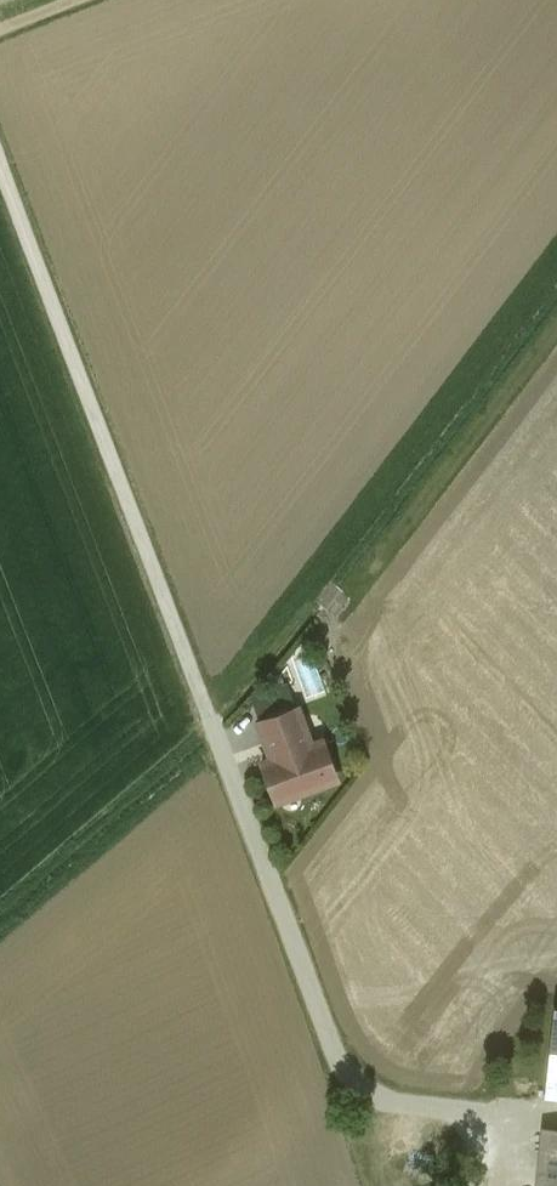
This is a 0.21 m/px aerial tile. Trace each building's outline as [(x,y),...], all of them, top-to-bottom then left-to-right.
[(303,748),(311,745),(297,709),(259,723),(273,759),(274,759),(278,750),(300,742),(303,748)] [(273,759),(263,763),(277,800),(331,781),(317,743),(311,745),(303,748),(300,742),(278,750),(274,759),(273,759)] [(555,1007),(546,1092),(556,1093),(556,1007),(555,1007)] [(543,1127),(536,1185),(556,1185),(556,1129),(543,1127)]
